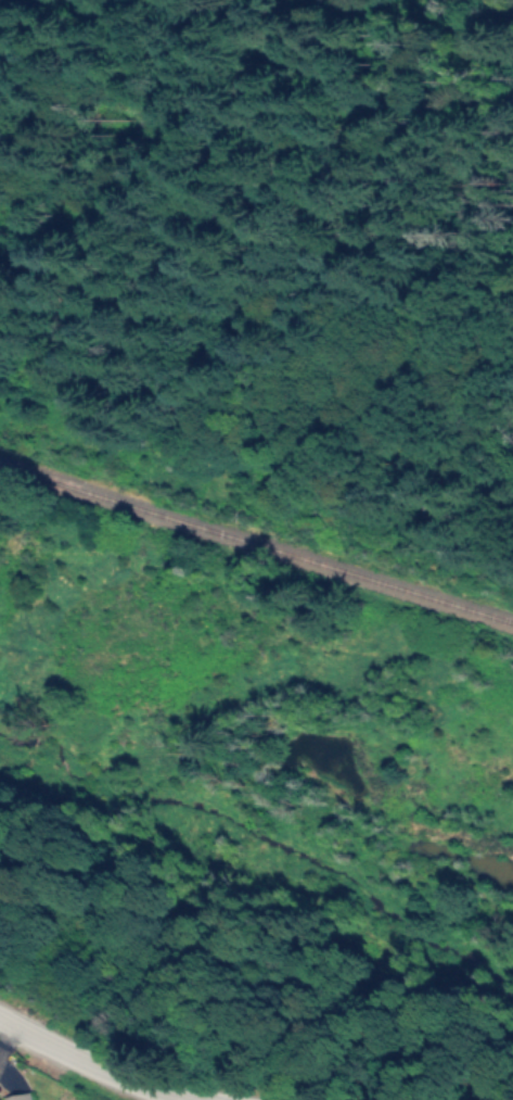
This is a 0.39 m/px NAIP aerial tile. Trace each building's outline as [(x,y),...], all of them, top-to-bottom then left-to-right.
[(29,1092),(3,1094),(3,1099),(30,1099),(29,1092)]
